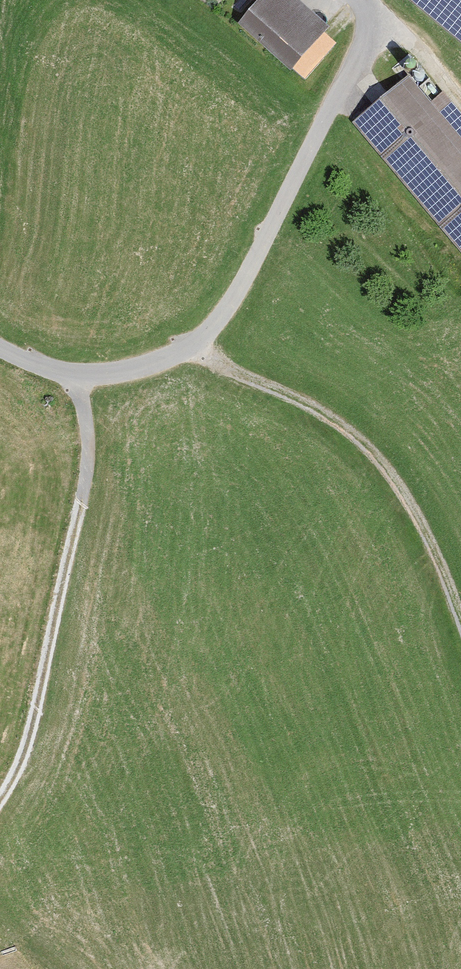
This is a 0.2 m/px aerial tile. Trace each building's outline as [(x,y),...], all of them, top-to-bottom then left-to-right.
[(307,64),(341,27),(312,0),(263,0),(252,12),(307,64)] [(460,42),(460,0),(412,0),(460,42)] [(460,250),(460,115),(425,66),(361,112),(460,250)]
